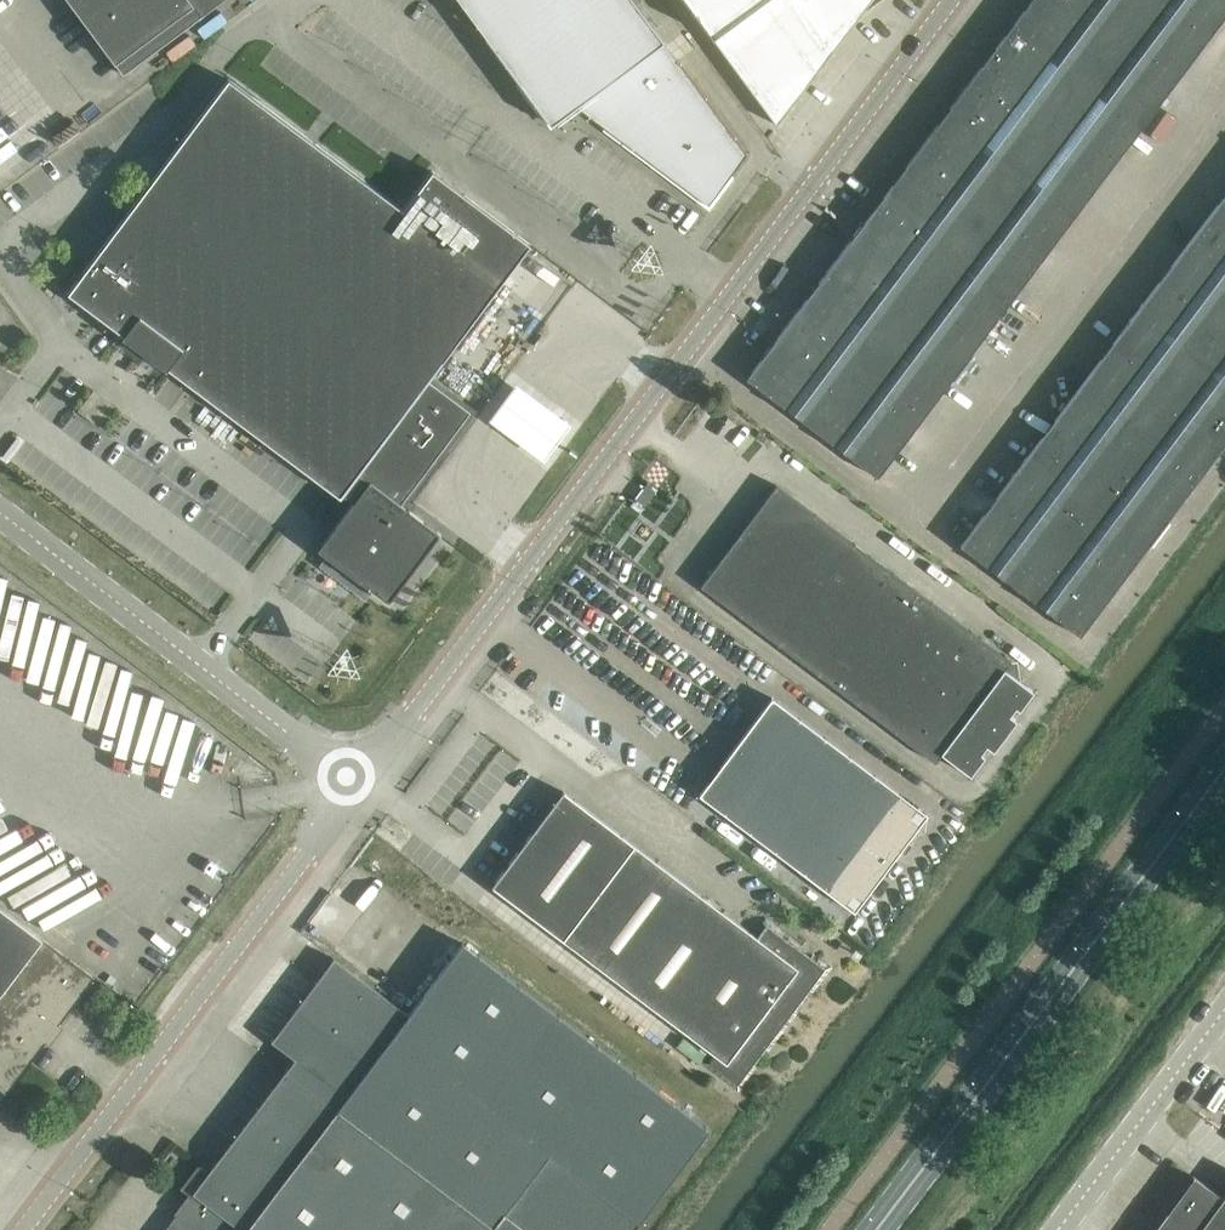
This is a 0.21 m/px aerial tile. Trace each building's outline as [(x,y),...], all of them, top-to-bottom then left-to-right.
[(174,0),(70,0),(124,73),(191,23),(174,0)] [(191,23),(223,0),(174,0),(191,23)] [(463,5),(457,11),(487,39),(551,124),(578,104),(709,204),(748,153),(635,0),(460,0),(463,5)] [(742,67),(757,86),(856,13),(847,0),(693,0),(742,67)] [(1010,27),(1142,127),(1207,39),(1155,0),(1031,0),(1010,27)] [(1207,39),(1224,16),(1224,0),(1155,0),(1207,39)] [(1010,27),(944,115),(1076,214),(1142,127),(1010,27)] [(69,292),(341,496),(429,379),(531,244),(433,170),(404,209),(229,78),(69,292)] [(944,115),(878,202),(1010,301),(1076,214),(944,115)] [(1195,234),(1224,256),(1224,194),(1195,234)] [(878,202),(812,290),(944,389),(1010,301),(878,202)] [(836,222),(846,229),(854,219),(844,211),(836,222)] [(1136,311),(1224,378),(1224,256),(1195,234),(1136,311)] [(944,389),(812,290),(747,377),(878,476),(944,389)] [(1078,389),(1198,479),(1224,443),(1224,378),(1136,311),(1078,389)] [(471,411),(429,379),(341,496),(352,504),(319,547),(390,601),(441,533),(401,503),(471,411)] [(1078,389),(1019,467),(1139,557),(1198,479),(1078,389)] [(1139,557),(1019,467),(961,544),(1080,635),(1139,557)] [(701,585),(935,761),(942,753),(970,774),(984,755),(981,753),(987,746),(993,750),(1016,719),(1010,715),(1016,707),(1019,709),(1033,690),(1005,669),(1011,661),(777,485),(701,585)] [(952,532),(963,540),(970,530),(960,522),(952,532)] [(700,794),(719,808),(855,910),(901,849),(906,853),(912,844),(907,840),(928,813),(773,697),(700,794)] [(492,885),(716,1054),(710,1062),(738,1083),(825,968),(781,935),(768,926),(760,937),(563,790),(492,885)] [(46,1041),(43,1039),(56,1021),(59,1024),(95,976),(0,905),(0,1103),(46,1041)] [(708,1127),(463,942),(409,1013),(334,956),(271,1040),(295,1057),(210,1170),(202,1164),(185,1187),(195,1194),(179,1215),(176,1213),(163,1229),(631,1229),(708,1127)] [(1162,1229),(1224,1229),(1224,1195),(1224,1197),(1199,1179),(1162,1229)]
